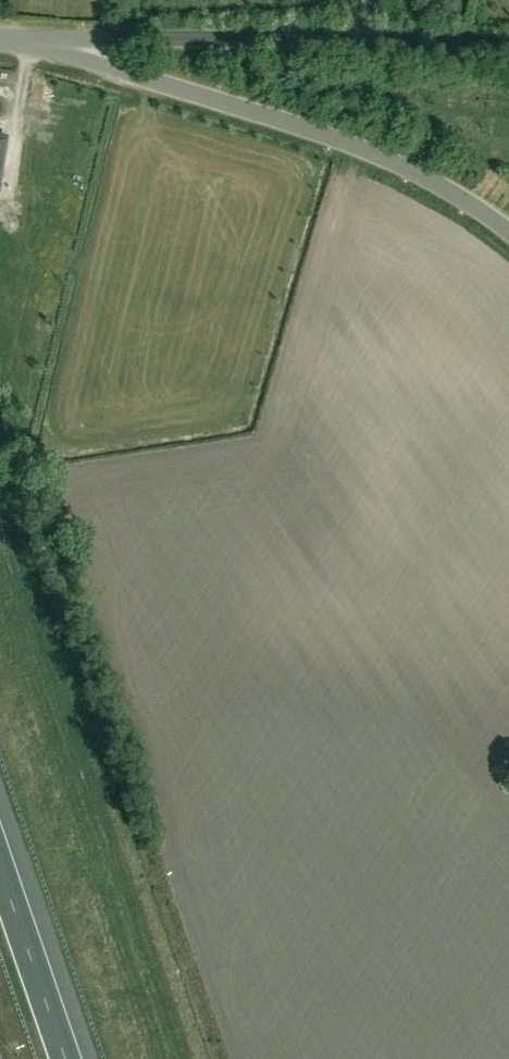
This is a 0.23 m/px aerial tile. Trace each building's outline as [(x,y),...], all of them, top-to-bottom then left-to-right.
[(15,219),(16,189),(0,188),(0,218),(15,219)] [(9,219),(0,219),(0,232),(9,232),(9,219)]
